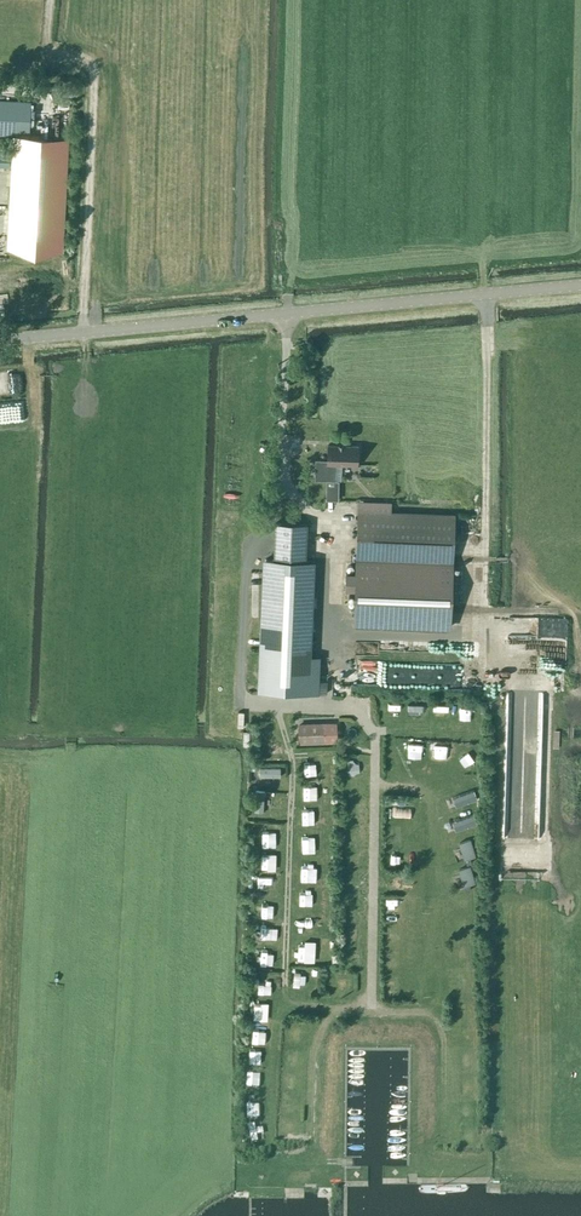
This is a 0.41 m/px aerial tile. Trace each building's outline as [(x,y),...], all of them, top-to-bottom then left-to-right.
[(86,60),(65,60),(66,68),(87,67),(86,60)] [(28,135),(29,135),(31,102),(0,100),(0,134),(15,135),(15,137),(13,137),(12,155),(10,155),(10,154),(0,154),(0,166),(9,166),(9,165),(11,165),(7,247),(62,250),(68,140),(28,138),(28,135)] [(19,400),(0,402),(0,423),(21,421),(19,400)] [(358,445),(327,444),(327,460),(315,459),(314,480),(326,480),(326,499),(338,500),(339,480),(336,480),(337,465),(358,465),(358,445)] [(454,515),(358,511),(353,622),(451,625),(454,515)] [(265,559),(260,690),(309,692),(314,561),(305,560),(307,524),(275,522),(274,559),(265,559)] [(370,631),(370,643),(395,641),(395,630),(370,631)] [(337,722),(297,723),(298,744),(338,742),(337,722)] [(281,763),(259,762),(259,777),(280,778),(281,763)] [(255,786),(254,812),(263,812),(264,787),(255,786)] [(262,831),(262,846),(274,847),(275,831),(262,831)] [(308,882),(309,864),(301,863),(300,881),(308,882)] [(260,901),(259,918),(266,918),(266,914),(272,914),(272,902),(260,901)] [(314,915),(300,915),(301,932),(314,931),(314,915)] [(304,937),(304,942),(296,943),(296,959),(315,959),(315,937),(304,937)] [(260,965),(274,965),(274,949),(261,949),(260,965)] [(294,1029),(309,1030),(310,1022),(294,1020),(294,1029)]
